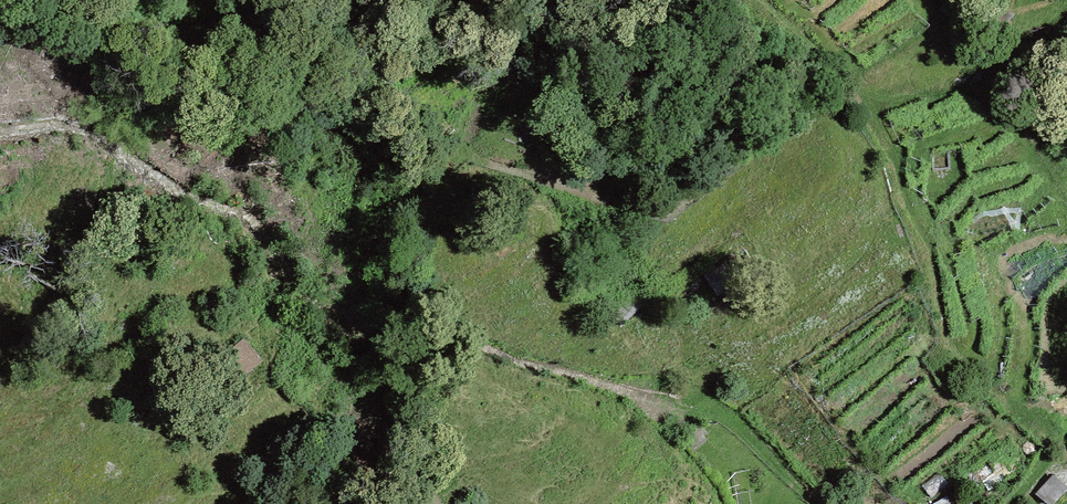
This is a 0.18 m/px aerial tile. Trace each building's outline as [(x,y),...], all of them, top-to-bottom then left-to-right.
[(726,263),(707,275),(720,294),(738,282),(726,263)]
